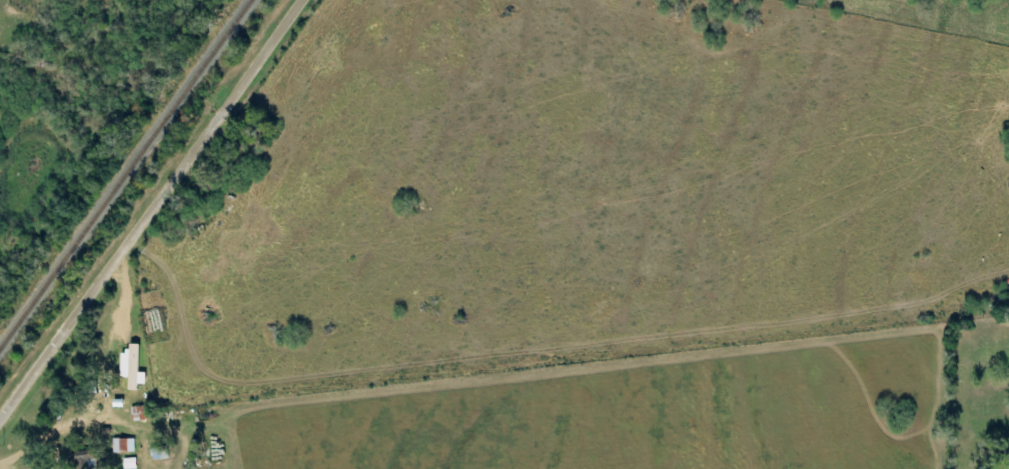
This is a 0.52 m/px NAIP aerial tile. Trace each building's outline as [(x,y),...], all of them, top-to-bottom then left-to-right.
[(147,373),(140,373),(141,344),(131,344),(131,352),(123,352),(122,377),(130,377),(130,391),(139,391),(140,385),(147,385),(147,373)] [(153,421),(152,406),(132,407),(133,422),(153,421)] [(134,440),(114,440),(114,453),(135,453),(134,440)] [(90,468),(97,467),(94,450),(76,453),(79,468),(90,468)] [(137,459),(125,459),(125,468),(137,468),(137,459)]
